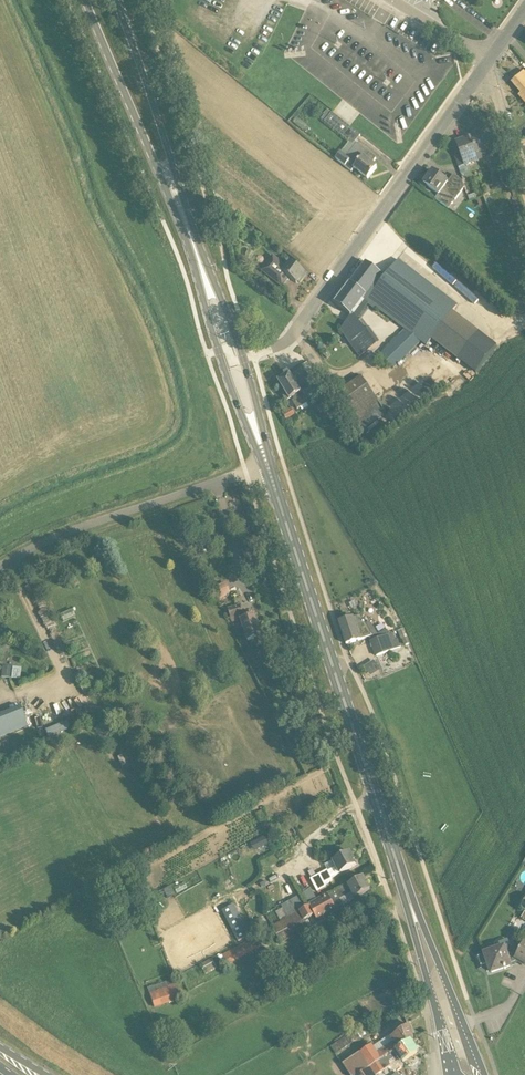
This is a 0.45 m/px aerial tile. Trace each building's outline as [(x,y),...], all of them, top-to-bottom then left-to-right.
[(524,102),(524,73),(524,72),(512,83),(524,97),(522,99),(524,102)] [(325,122),(355,146),(357,144),(363,137),(332,113),(328,118),(325,122)] [(466,139),(456,142),(465,165),(467,164),(490,156),(480,131),(465,137),(466,139)] [(357,144),(355,146),(347,157),(341,152),(335,159),(352,171),(354,168),(368,179),(377,168),(372,164),(376,159),(357,144)] [(470,172),(467,164),(465,165),(462,166),(458,168),(461,175),(470,172)] [(454,175),(447,183),(433,172),(424,184),(440,196),(437,200),(452,211),(467,190),(465,183),(454,175)] [(241,215),(225,202),(219,210),(235,223),(241,215)] [(305,273),(290,262),(286,267),(273,257),(263,271),(282,286),(289,278),(296,284),(298,282),(300,284),(307,276),(304,274),(305,273)] [(386,278),(382,275),(366,297),(371,301),(368,305),(375,311),(377,309),(405,330),(380,355),(398,372),(425,345),(427,346),(458,306),(399,261),(386,278)] [(344,335),(359,357),(379,342),(364,321),(360,323),(357,319),(368,305),(371,301),(366,297),(382,275),(366,263),(336,305),(351,316),(347,320),(353,329),(344,335)] [(298,410),(309,404),(299,389),(311,382),(303,369),(291,376),(289,371),(284,374),(286,377),(279,381),(284,390),(281,393),(286,402),(293,398),(294,399),(292,400),(298,410)] [(352,425),(382,405),(364,379),(335,399),(352,425)] [(295,414),(291,408),(283,413),(287,420),(295,414)] [(227,494),(235,516),(246,512),(237,490),(227,494)] [(226,583),(213,588),(218,600),(227,596),(226,595),(231,593),(226,583)] [(241,605),(228,609),(231,617),(236,616),(238,621),(240,621),(247,642),(262,637),(255,615),(250,617),(248,611),(243,613),(241,605)] [(377,657),(380,655),(400,648),(395,633),(377,640),(374,633),(371,634),(364,614),(339,622),(346,645),(361,640),(370,637),(377,657)] [(402,640),(407,638),(404,629),(398,632),(401,640),(402,640)] [(374,660),(363,665),(367,675),(378,669),(374,660)] [(2,666),(1,677),(11,679),(12,667),(2,666)] [(27,727),(20,707),(0,714),(0,738),(27,727)] [(66,723),(46,731),(49,737),(68,729),(66,723)] [(157,739),(143,723),(138,728),(152,744),(157,739)] [(258,841),(261,848),(269,844),(265,837),(258,841)] [(337,865),(329,870),(328,868),(311,878),(318,891),(327,886),(326,884),(333,881),(334,878),(333,877),(341,872),(342,874),(357,865),(350,852),(335,860),(337,865)] [(352,894),(354,899),(370,890),(363,877),(354,882),(311,905),(316,915),(318,918),(344,904),(341,899),(352,894)] [(281,906),(288,918),(306,908),(300,896),(281,906)] [(151,897),(143,901),(146,907),(154,904),(151,897)] [(234,905),(222,911),(226,918),(238,911),(234,905)] [(310,929),(305,920),(316,915),(311,905),(306,908),(288,918),(272,926),(281,944),(310,929)] [(257,923),(260,930),(268,926),(265,920),(257,923)] [(240,927),(232,931),(237,943),(246,939),(240,927)] [(263,947),(257,936),(222,955),(228,966),(263,947)] [(515,959),(524,965),(524,941),(515,959)] [(510,946),(502,949),(479,957),(482,965),(488,963),(492,973),(510,967),(509,964),(516,962),(510,946)] [(217,967),(212,958),(201,964),(206,973),(217,967)] [(179,1000),(174,985),(150,993),(154,1008),(179,1000)] [(337,1055),(360,1038),(361,1039),(372,1032),(366,1022),(354,1030),(331,1047),(337,1055)] [(391,1038),(393,1042),(378,1053),(372,1045),(344,1065),(351,1074),(360,1074),(372,1067),(410,1041),(414,1038),(410,1026),(391,1038)] [(377,1074),(391,1065),(390,1063),(398,1057),(402,1063),(418,1052),(413,1044),(410,1041),(372,1067),(360,1074),(377,1074)]
